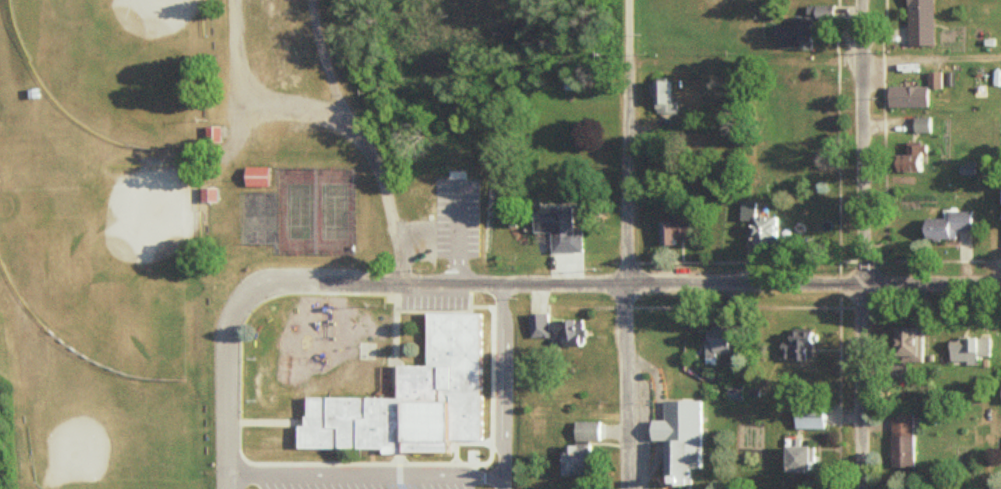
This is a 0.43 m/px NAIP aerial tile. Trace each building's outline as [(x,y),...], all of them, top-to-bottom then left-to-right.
[(906,45),(933,45),(932,0),(905,0),(906,45)] [(772,49),(809,49),(809,20),(832,21),(833,6),(807,6),(807,16),(791,16),(791,25),(772,25),(772,49)] [(928,88),(939,88),(938,73),(927,73),(928,88)] [(679,102),(671,102),(672,81),(651,80),(650,113),(678,115),(679,102)] [(902,87),(902,104),(925,104),(925,87),(902,87)] [(912,118),(912,133),(931,133),(931,118),(912,118)] [(220,141),(220,125),(202,125),(202,141),(220,141)] [(905,154),(892,154),(892,172),(926,172),(926,142),(905,142),(905,154)] [(267,185),(267,166),(242,166),(242,185),(267,185)] [(199,201),(215,201),(215,187),(199,187),(199,201)] [(750,221),(750,243),(776,243),(777,216),(758,216),(758,202),(740,201),(740,220),(750,221)] [(551,252),(584,251),(583,230),(572,230),(572,207),(532,207),(533,230),(551,230),(551,252)] [(955,240),(955,229),(972,229),(972,210),(946,210),(946,218),(920,218),(920,240),(955,240)] [(689,213),(671,213),(671,220),(658,220),(658,244),(679,244),(679,237),(689,237),(689,213)] [(478,313),(426,312),(425,365),(396,365),(395,397),(304,397),(304,426),(295,426),(295,448),(395,449),(395,453),(445,454),(445,440),(477,440),(478,313)] [(529,313),(529,339),(547,339),(547,313),(529,313)] [(552,320),(552,346),(585,346),(585,320),(552,320)] [(922,321),(889,321),(889,381),(908,381),(908,361),(922,361),(922,321)] [(705,364),(718,364),(718,354),(731,354),(731,326),(705,326),(705,364)] [(780,341),(780,360),(815,360),(815,332),(786,332),(786,341),(780,341)] [(947,338),(947,364),(980,363),(980,355),(999,355),(998,337),(947,338)] [(702,470),(702,400),(663,400),(663,420),(648,420),(648,440),(659,440),(659,485),(689,485),(690,470),(702,470)] [(792,428),(825,429),(826,403),(793,403),(792,428)] [(911,413),(890,413),(890,467),(911,467),(911,413)] [(600,440),(600,421),(572,421),(572,440),(600,440)] [(592,476),(592,444),(558,444),(558,476),(592,476)] [(810,471),(810,445),(780,445),(780,471),(810,471)]
